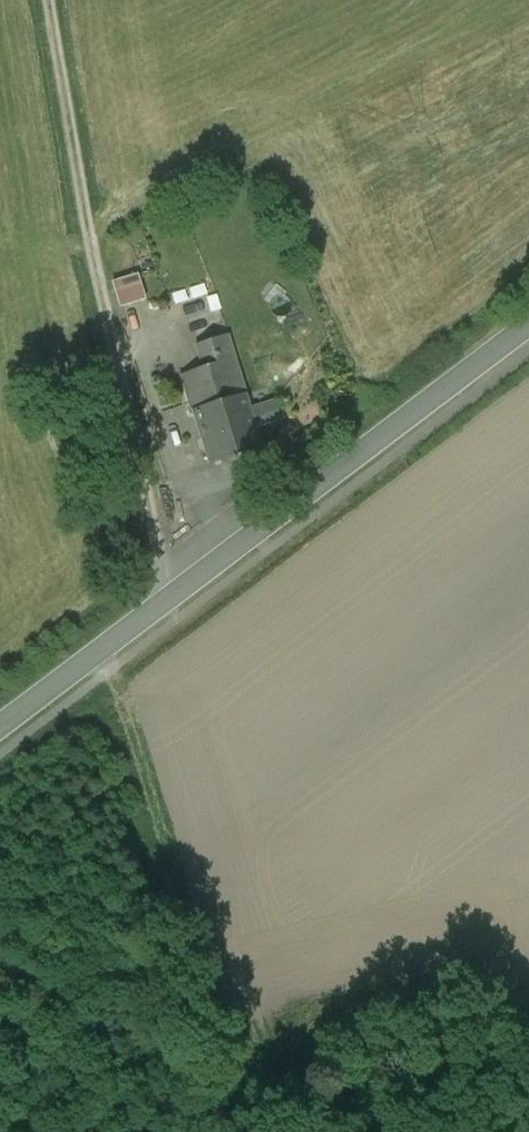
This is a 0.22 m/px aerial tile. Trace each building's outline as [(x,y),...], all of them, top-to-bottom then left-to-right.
[(145,301),(137,275),(119,280),(113,282),(121,308),(124,307),(145,301)] [(228,337),(197,347),(202,364),(204,363),(206,369),(182,377),(192,410),(246,394),(228,337)] [(246,394),(192,410),(209,463),(262,447),(255,426),(279,419),(274,403),(250,410),(246,394)]
